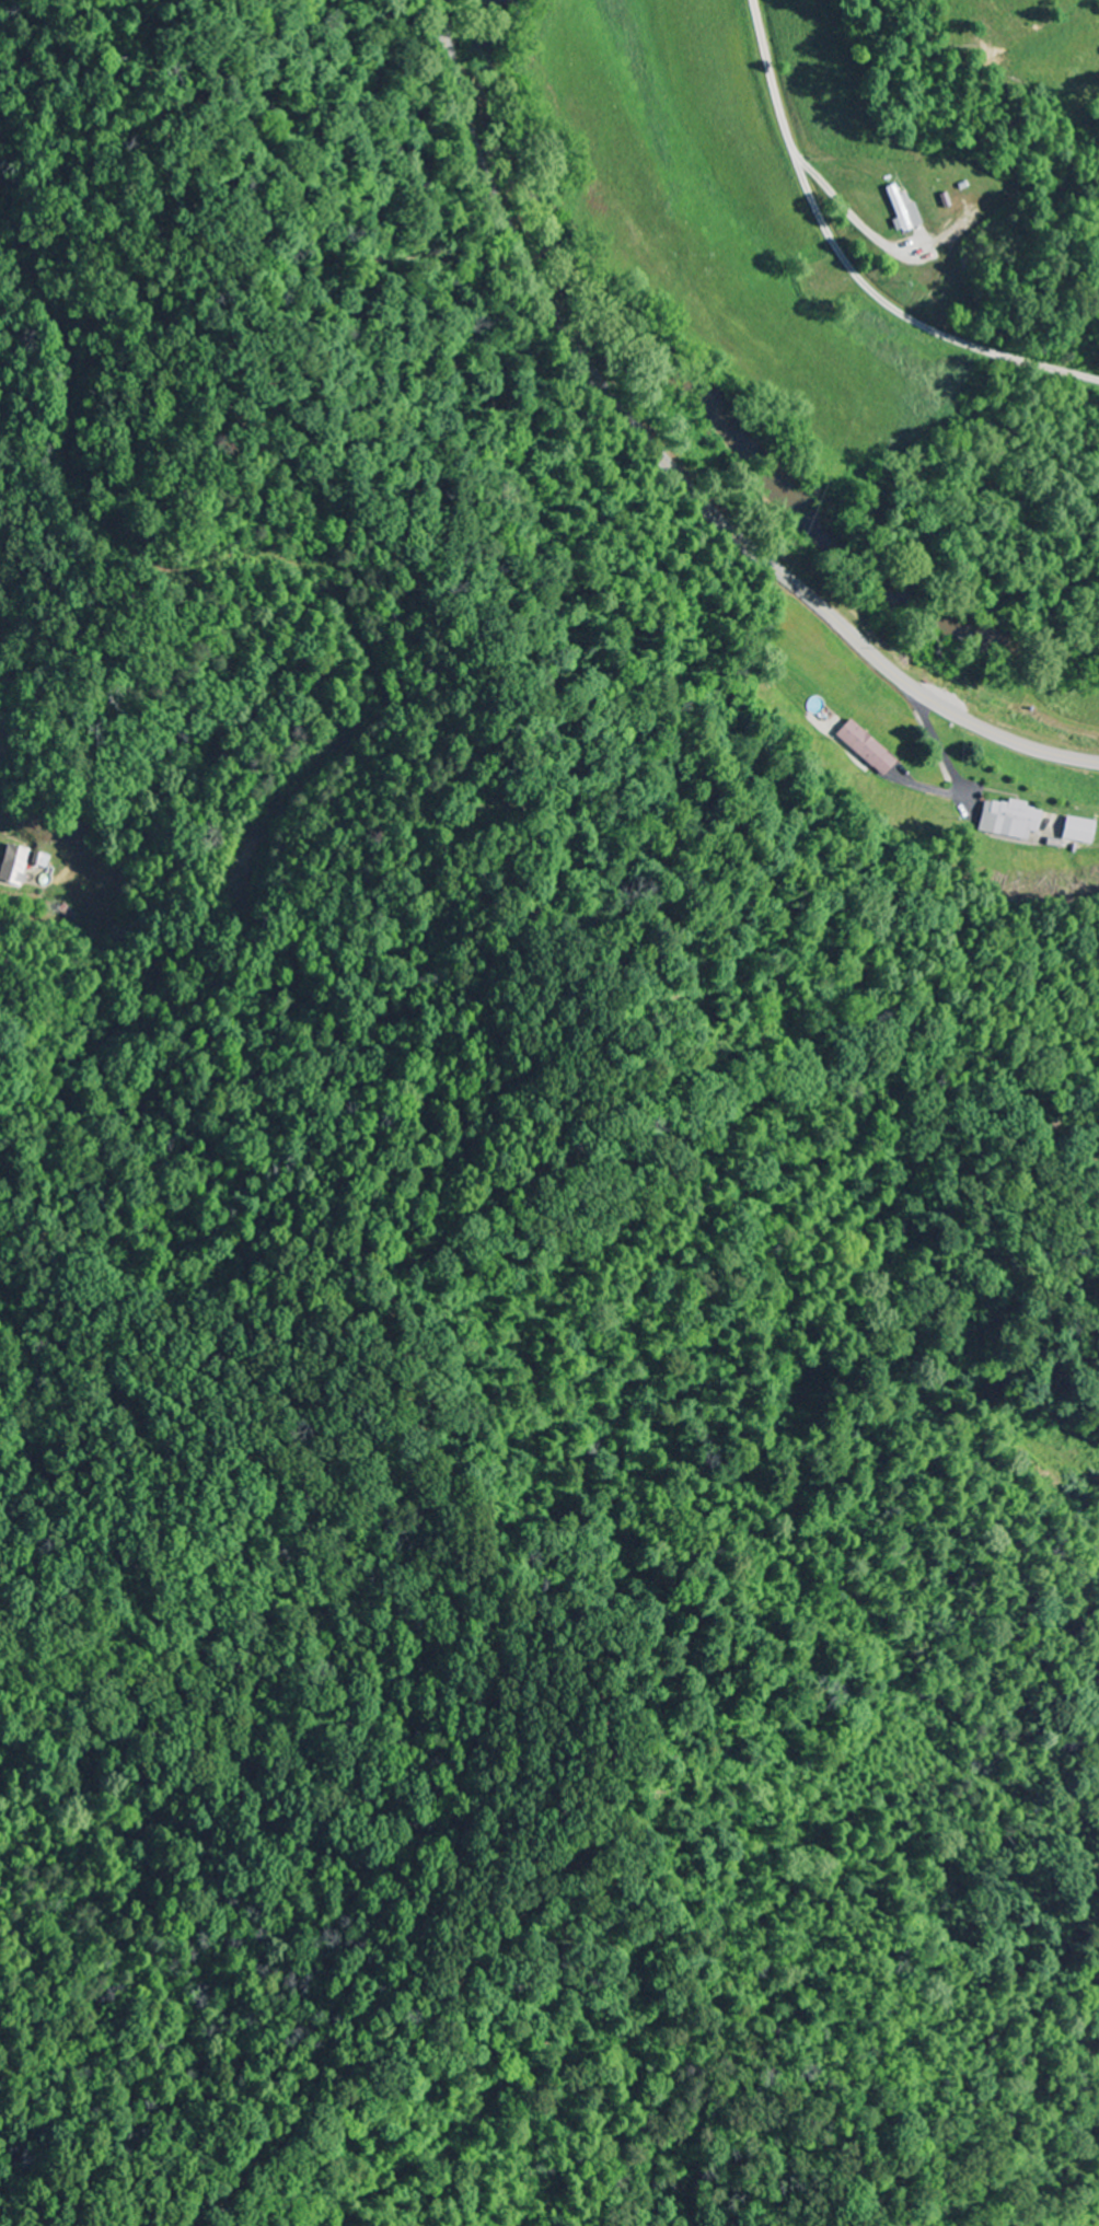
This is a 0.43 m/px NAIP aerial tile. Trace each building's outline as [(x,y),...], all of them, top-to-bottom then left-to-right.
[(895,219),(891,220),(895,234),(922,225),(915,202),(909,203),(906,193),(898,196),(894,184),(885,188),(895,219)] [(897,761),(847,720),(834,736),(883,777),(897,761)] [(1028,840),(1029,832),(1038,833),(1042,811),(1025,808),(1026,803),(1007,800),(1006,804),(984,801),(979,832),(1028,840)] [(1062,841),(1093,844),(1095,821),(1064,818),(1062,841)] [(46,870),(49,855),(4,846),(0,868),(0,884),(23,889),(27,866),(46,870)]
